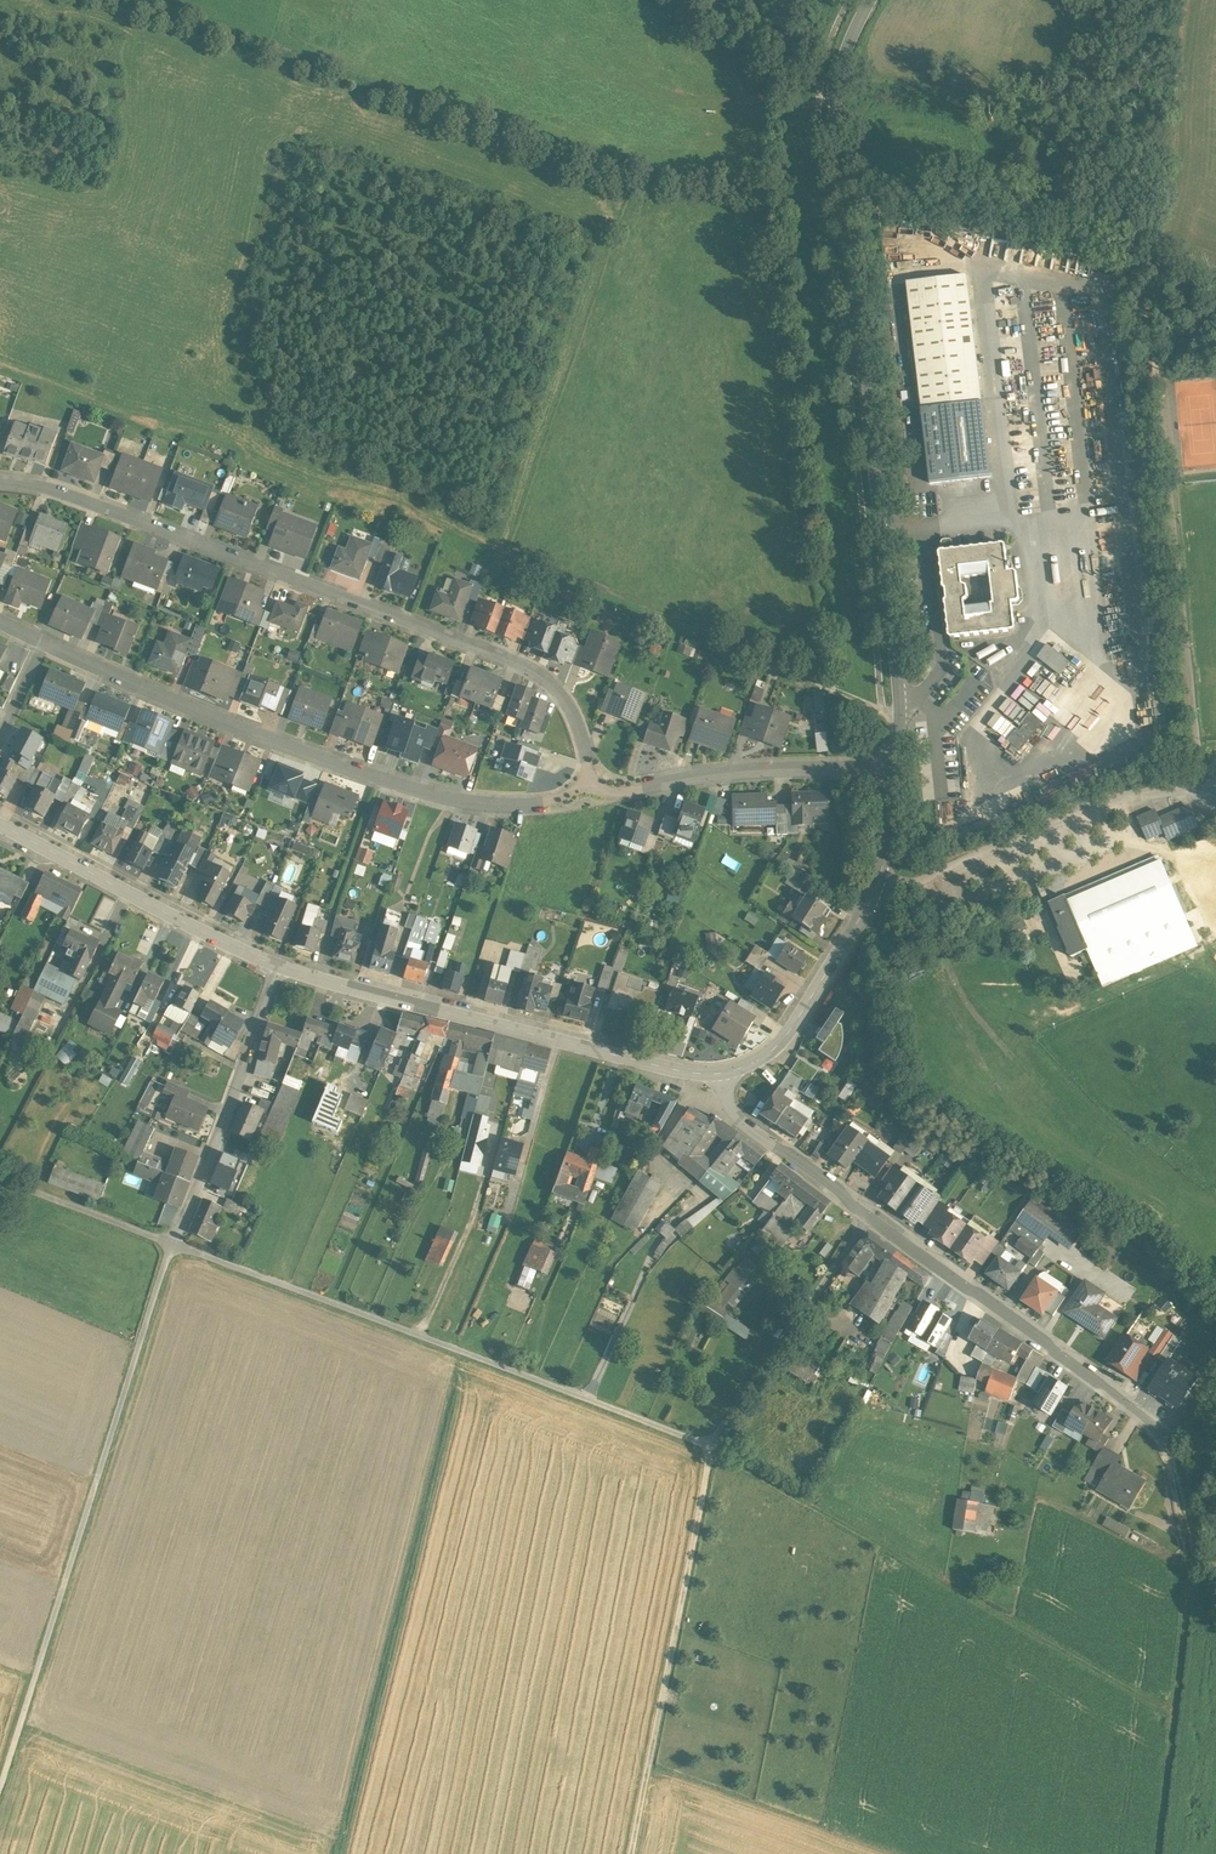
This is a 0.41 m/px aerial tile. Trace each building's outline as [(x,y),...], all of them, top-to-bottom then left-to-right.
[(967,277),(907,284),(930,484),(991,477),(967,277)] [(81,413),(74,410),(71,416),(78,418),(81,413)] [(71,416),(66,430),(73,432),(78,418),(71,416)] [(57,435),(43,430),(42,432),(28,427),(28,429),(14,424),(3,454),(14,458),(14,456),(28,461),(29,459),(46,465),(57,435)] [(102,456),(72,444),(62,469),(82,477),(82,479),(94,483),(99,468),(102,460),(101,459),(102,456)] [(115,455),(104,451),(102,456),(101,459),(102,460),(99,468),(109,472),(115,455)] [(142,463),(124,456),(124,455),(123,455),(110,488),(130,495),(142,463)] [(168,473),(174,476),(175,474),(179,461),(173,459),(168,473)] [(160,470),(142,463),(130,495),(149,502),(162,469),(160,469),(160,470)] [(212,488),(175,474),(174,476),(164,504),(180,510),(183,502),(204,510),(204,509),(210,493),(212,488)] [(219,496),(210,493),(204,509),(213,512),(219,496)] [(219,496),(213,512),(219,515),(226,497),(219,495),(219,496)] [(256,509),(226,497),(219,515),(215,525),(227,530),(227,529),(246,536),(250,525),(251,525),(259,504),(258,504),(256,509)] [(0,511),(0,539),(4,541),(15,511),(5,508),(4,513),(0,511)] [(274,508),(266,529),(275,532),(280,519),(282,515),(283,511),(274,508)] [(207,527),(213,512),(204,509),(204,510),(199,523),(207,527)] [(53,519),(40,514),(33,532),(29,542),(30,543),(43,547),(44,544),(55,548),(54,551),(58,553),(59,552),(55,550),(61,535),(65,536),(65,535),(62,534),(65,526),(67,527),(67,526),(52,520),(53,519)] [(315,527),(282,515),(280,519),(275,532),(271,543),(294,551),(293,555),(304,559),(315,527)] [(79,527),(72,547),(81,550),(82,550),(88,531),(79,527)] [(33,532),(25,529),(19,545),(28,548),(30,543),(29,542),(33,532)] [(108,538),(88,531),(82,550),(81,550),(76,563),(88,567),(89,564),(109,571),(121,540),(109,535),(108,538)] [(376,531),(373,539),(380,541),(383,533),(376,531)] [(371,546),(351,538),(342,561),(335,558),(330,569),(358,580),(367,557),(371,546)] [(371,546),(367,557),(374,559),(379,545),(380,541),(373,539),(371,546)] [(992,545),(989,545),(989,546),(984,547),(983,546),(980,547),(979,547),(974,548),(973,547),(970,548),(970,549),(964,549),(960,549),(960,550),(955,550),(954,550),(951,550),(950,551),(945,551),(944,551),(940,551),(938,554),(939,559),(940,559),(940,565),(940,569),(941,569),(941,574),(941,575),(941,578),(942,579),(943,584),(942,585),(942,588),(945,590),(946,600),(944,602),(945,606),(946,612),(945,612),(946,615),(946,616),(947,621),(946,622),(947,625),(948,626),(948,631),(948,632),(948,637),(951,639),(954,638),(955,638),(960,637),(961,638),(964,637),(965,636),(970,636),(971,636),(974,636),(974,635),(980,635),(983,635),(984,634),(989,634),(990,634),(993,634),(994,633),(999,632),(1000,633),(1003,633),(1003,632),(1009,631),(1009,632),(1013,631),(1015,629),(1015,625),(1014,625),(1013,619),(1014,619),(1014,615),(1013,614),(1012,603),(1017,602),(1019,600),(1016,573),(1014,571),(1008,572),(1007,561),(1007,560),(1007,556),(1006,555),(1005,550),(1006,549),(1005,546),(1003,544),(999,544),(999,545),(993,546),(992,545)] [(167,562),(145,554),(146,550),(135,545),(132,553),(131,553),(122,577),(154,589),(156,589),(160,576),(161,577),(162,575),(167,562)] [(374,559),(373,561),(383,565),(388,555),(390,549),(379,545),(374,559)] [(5,549),(3,556),(4,557),(1,565),(10,569),(16,553),(5,549)] [(388,555),(383,565),(376,586),(408,598),(416,578),(398,571),(402,560),(388,555)] [(218,570),(193,561),(193,562),(183,559),(179,570),(174,582),(175,583),(186,587),(188,582),(210,590),(218,570)] [(173,564),(167,562),(162,575),(168,578),(172,567),(173,564)] [(1,565),(0,568),(0,585),(4,587),(8,576),(10,569),(1,565)] [(168,578),(166,585),(173,588),(175,583),(174,582),(179,570),(172,567),(168,578)] [(49,581),(23,572),(20,580),(14,578),(9,593),(5,603),(18,608),(20,602),(39,609),(49,581)] [(162,575),(161,577),(160,576),(156,589),(154,589),(153,591),(162,595),(166,585),(168,578),(162,575)] [(4,587),(2,591),(9,593),(14,578),(8,576),(4,587)] [(261,596),(239,588),(241,584),(230,580),(218,612),(251,624),(256,610),(261,596)] [(454,580),(448,598),(437,594),(431,611),(459,621),(467,598),(471,587),(470,587),(454,580)] [(481,586),(472,583),(470,587),(471,587),(467,598),(476,601),(481,586)] [(90,611),(63,598),(50,625),(81,639),(89,622),(93,613),(90,611)] [(485,603),(477,600),(470,619),(478,622),(485,603)] [(103,608),(93,603),(90,611),(93,613),(89,622),(96,625),(102,609),(103,608)] [(504,610),(485,603),(478,622),(476,627),(495,634),(504,610)] [(296,604),(294,610),(277,604),(272,615),(270,622),(271,623),(298,633),(307,608),(296,604)] [(110,612),(102,609),(96,625),(103,628),(107,618),(110,612)] [(264,612),(256,610),(251,624),(259,627),(259,626),(264,612)] [(361,625),(337,616),(338,614),(327,610),(321,628),(317,636),(322,638),(352,649),(361,625)] [(522,617),(504,610),(495,634),(513,641),(515,636),(522,617)] [(272,615),(264,612),(259,626),(268,629),(271,623),(270,622),(272,615)] [(522,617),(515,636),(522,639),(528,624),(530,620),(522,617)] [(107,618),(103,628),(98,641),(115,648),(114,650),(125,654),(136,627),(125,622),(124,625),(107,618)] [(528,624),(522,639),(530,642),(535,627),(528,624)] [(556,630),(540,624),(535,626),(535,627),(530,642),(532,643),(530,647),(546,653),(547,654),(554,635),(556,630)] [(314,625),(307,644),(318,648),(322,638),(317,636),(321,628),(314,625)] [(169,633),(161,656),(153,653),(149,664),(176,675),(189,641),(169,633)] [(372,635),(366,633),(360,648),(367,651),(372,635)] [(617,642),(593,633),(591,638),(616,647),(617,642)] [(388,641),(372,635),(367,651),(364,658),(364,659),(386,667),(385,670),(397,674),(406,647),(389,641),(388,641)] [(554,635),(547,654),(546,653),(545,658),(562,665),(564,660),(565,661),(571,646),(572,645),(570,641),(554,635)] [(616,647),(591,638),(586,650),(581,664),(582,665),(604,673),(604,675),(605,676),(616,647)] [(241,645),(231,640),(226,651),(236,655),(241,645)] [(1073,666),(1047,645),(1037,657),(1063,678),(1073,666)] [(571,646),(565,661),(573,664),(578,649),(571,646)] [(586,650),(579,647),(578,649),(573,664),(582,667),(582,665),(581,664),(586,650)] [(367,651),(360,648),(357,656),(364,658),(367,651)] [(299,654),(289,650),(286,659),(296,663),(299,654)] [(453,664),(430,655),(427,661),(422,676),(423,676),(446,684),(453,664)] [(420,658),(412,678),(421,681),(423,676),(422,676),(427,661),(420,658)] [(193,661),(185,681),(191,683),(199,663),(193,661)] [(223,671),(200,662),(199,663),(191,683),(190,688),(201,692),(202,689),(225,698),(226,696),(232,682),(235,673),(224,669),(223,671)] [(501,680),(470,669),(465,684),(460,700),(460,701),(461,699),(475,704),(474,705),(475,706),(476,704),(490,709),(489,711),(490,711),(496,695),(501,680)] [(0,670),(0,688),(1,689),(9,675),(0,670)] [(84,685),(50,671),(40,696),(58,703),(72,709),(74,710),(77,702),(84,685)] [(238,685),(236,691),(243,694),(249,677),(250,677),(252,674),(244,671),(238,685)] [(250,677),(249,677),(243,694),(240,700),(259,708),(260,706),(267,709),(273,693),(288,699),(290,695),(290,693),(250,677)] [(456,681),(450,697),(460,700),(465,684),(456,681)] [(765,684),(757,681),(755,687),(762,690),(765,684)] [(238,685),(232,682),(226,696),(233,698),(236,691),(238,685)] [(644,695),(617,685),(613,696),(608,710),(608,711),(622,716),(621,719),(633,723),(639,707),(639,708),(644,695)] [(533,693),(517,688),(512,701),(507,716),(508,716),(508,715),(523,720),(530,700),(531,700),(533,693)] [(330,700),(306,691),(303,700),(296,698),(291,712),(289,719),(301,723),(302,720),(320,727),(330,700)] [(822,693),(813,692),(815,711),(824,710),(822,693)] [(53,716),(58,703),(40,696),(33,693),(28,706),(53,716)] [(288,699),(273,693),(267,709),(282,714),(284,710),(288,699)] [(607,693),(601,708),(608,710),(613,696),(607,693)] [(296,698),(290,695),(288,699),(284,710),(291,712),(296,698)] [(496,695),(490,711),(499,714),(500,714),(505,698),(496,695)] [(114,703),(96,696),(91,708),(87,719),(88,720),(104,726),(118,732),(122,723),(128,707),(115,702),(114,703)] [(512,701),(505,698),(500,714),(507,716),(512,701)] [(531,700),(530,700),(523,720),(520,727),(537,733),(538,729),(543,714),(546,705),(531,700)] [(85,705),(77,702),(74,710),(72,709),(64,729),(73,733),(85,705)] [(73,733),(71,739),(78,742),(84,727),(88,720),(87,719),(91,708),(85,705),(73,733)] [(380,717),(352,706),(347,719),(344,718),(338,736),(339,736),(351,741),(351,738),(369,745),(376,727),(377,727),(380,717)] [(779,717),(767,713),(768,711),(757,707),(752,721),(746,737),(778,748),(785,728),(777,725),(779,717)] [(732,728),(714,722),(716,716),(700,710),(690,739),(706,744),(705,746),(724,752),(732,728)] [(1032,711),(1005,745),(1018,756),(1046,722),(1032,711)] [(159,719),(142,712),(136,727),(131,739),(132,740),(148,746),(147,750),(159,754),(159,755),(169,730),(172,723),(160,718),(159,719)] [(680,720),(661,713),(658,725),(659,725),(658,727),(650,724),(649,725),(644,742),(643,743),(669,752),(675,734),(680,720)] [(550,717),(543,714),(538,729),(545,732),(550,717)] [(336,715),(329,734),(338,738),(339,736),(338,736),(344,718),(336,715)] [(413,724),(397,719),(391,734),(386,750),(402,755),(401,758),(417,764),(422,747),(421,746),(426,732),(412,727),(413,724)] [(453,723),(443,719),(438,731),(433,746),(439,748),(443,737),(447,739),(453,723)] [(752,721),(744,719),(738,734),(746,737),(752,721)] [(104,726),(88,720),(84,727),(101,734),(104,726)] [(680,720),(675,734),(683,736),(688,722),(680,720)] [(129,725),(122,723),(118,732),(116,737),(123,740),(129,725)] [(649,725),(643,723),(637,739),(644,742),(649,725)] [(136,727),(129,724),(129,725),(123,740),(131,743),(132,740),(131,739),(136,727)] [(71,739),(73,733),(64,729),(57,725),(52,735),(69,744),(71,739)] [(433,746),(438,731),(428,727),(426,732),(421,746),(422,747),(431,750),(433,746)] [(169,730),(159,755),(159,754),(157,758),(165,760),(172,743),(176,732),(169,730)] [(14,753),(30,761),(41,741),(24,732),(22,731),(11,751),(14,753)] [(183,735),(176,732),(172,743),(179,746),(183,735)] [(386,750),(391,734),(384,732),(378,751),(385,753),(386,750)] [(201,742),(183,735),(179,746),(172,763),(201,775),(208,757),(212,747),(213,744),(202,739),(201,742)] [(447,739),(443,737),(439,748),(433,765),(465,777),(470,764),(474,763),(475,759),(473,755),(475,749),(447,739)] [(148,746),(132,740),(131,743),(130,746),(146,752),(147,750),(148,746)] [(172,743),(165,760),(172,763),(179,746),(172,743)] [(539,748),(524,744),(522,751),(534,755),(537,756),(539,748)] [(522,751),(507,746),(503,759),(506,760),(503,771),(529,780),(533,767),(530,766),(534,755),(522,751)] [(219,750),(212,747),(208,757),(215,760),(219,750)] [(226,753),(219,750),(215,760),(213,765),(220,768),(226,753)] [(247,760),(227,752),(226,753),(220,768),(216,779),(233,786),(234,783),(249,789),(260,762),(248,757),(247,760)] [(30,761),(14,753),(9,761),(26,771),(29,766),(31,761),(30,761)] [(0,771),(0,795),(5,798),(15,778),(8,775),(14,764),(6,760),(0,771)] [(141,768),(132,763),(127,773),(136,778),(141,768)] [(220,768),(213,765),(208,776),(216,779),(220,768)] [(268,789),(293,799),(301,779),(303,775),(278,765),(268,789)] [(26,771),(21,782),(27,785),(35,770),(29,766),(26,771)] [(43,774),(35,770),(27,785),(34,789),(35,787),(43,774)] [(128,779),(120,775),(117,783),(125,786),(128,779)] [(53,779),(46,793),(54,797),(61,784),(53,779)] [(316,785),(301,779),(293,799),(308,805),(316,785)] [(338,791),(324,786),(318,803),(312,817),(325,822),(330,811),(349,819),(357,798),(338,790),(338,791)] [(35,787),(34,789),(24,808),(43,818),(54,797),(46,793),(35,787)] [(198,795),(193,787),(187,792),(192,799),(198,795)] [(69,788),(61,803),(67,806),(69,807),(72,801),(77,792),(69,788)] [(205,806),(218,800),(215,793),(202,799),(205,806)] [(826,794),(792,795),(792,805),(793,825),(797,825),(810,825),(810,815),(827,815),(826,794)] [(711,814),(716,798),(708,795),(703,810),(704,811),(704,813),(711,814)] [(766,796),(731,797),(732,826),(775,825),(775,806),(766,806),(766,796)] [(718,829),(727,801),(716,798),(711,814),(708,822),(718,829)] [(310,800),(305,814),(312,817),(318,803),(310,800)] [(91,811),(72,801),(69,807),(88,817),(91,811)] [(703,810),(684,804),(678,822),(673,836),(674,836),(694,843),(704,813),(704,811),(703,810)] [(406,813),(384,805),(382,810),(375,829),(375,831),(397,839),(400,831),(405,817),(406,813)] [(785,805),(775,806),(775,825),(786,824),(785,805)] [(792,805),(785,805),(786,824),(786,835),(797,834),(797,825),(793,825),(792,805)] [(69,807),(67,806),(56,828),(65,832),(66,830),(78,836),(83,828),(86,829),(88,825),(85,823),(88,817),(69,807)] [(367,826),(375,829),(382,810),(374,807),(367,826)] [(1188,808),(1158,822),(1164,834),(1168,842),(1198,828),(1188,808)] [(132,811),(124,826),(132,830),(140,816),(132,811)] [(641,816),(629,812),(619,840),(641,847),(642,848),(646,836),(651,821),(640,817),(641,816)] [(1154,812),(1135,820),(1145,842),(1164,834),(1158,822),(1154,812)] [(121,820),(108,813),(102,825),(101,825),(91,844),(112,855),(122,836),(121,835),(123,831),(117,828),(121,820)] [(405,817),(400,831),(407,834),(412,820),(405,817)] [(678,822),(664,817),(658,835),(672,839),(674,836),(673,836),(678,822)] [(177,826),(168,822),(166,828),(174,832),(177,826)] [(187,824),(184,831),(190,835),(194,828),(187,824)] [(474,832),(456,826),(449,846),(467,853),(474,832)] [(166,828),(165,827),(160,836),(169,841),(174,832),(166,828)] [(158,839),(141,831),(134,843),(151,852),(153,849),(158,839)] [(176,847),(175,847),(184,852),(185,850),(193,854),(200,840),(190,835),(184,831),(176,847)] [(500,834),(490,831),(484,849),(481,860),(508,868),(513,853),(506,851),(510,839),(511,836),(501,833),(500,834)] [(160,836),(159,836),(158,839),(153,849),(163,854),(168,843),(169,841),(160,836)] [(646,836),(642,848),(641,847),(639,852),(650,856),(656,840),(646,836)] [(516,842),(510,839),(506,851),(513,853),(516,842)] [(134,843),(124,861),(142,870),(145,865),(148,866),(152,859),(149,858),(152,853),(151,852),(134,843)] [(175,847),(176,847),(168,843),(163,854),(162,854),(169,858),(175,847)] [(292,849),(311,855),(313,849),(294,843),(292,849)] [(169,858),(168,861),(184,869),(193,854),(185,850),(184,852),(175,847),(169,858)] [(355,861),(369,866),(374,852),(359,847),(355,861)] [(477,847),(470,866),(478,869),(481,860),(484,849),(477,847)] [(199,848),(189,866),(197,870),(206,853),(206,852),(199,848)] [(214,857),(206,853),(197,870),(194,876),(201,879),(208,867),(214,857)] [(1157,860),(1051,908),(1062,933),(1060,934),(1072,962),(1088,955),(1097,974),(1117,965),(1124,962),(1177,938),(1190,932),(1157,860)] [(168,861),(158,879),(175,888),(185,870),(168,861)] [(208,867),(201,879),(200,880),(205,882),(206,880),(222,888),(227,877),(208,867)] [(7,905),(7,906),(8,906),(13,896),(20,882),(19,881),(0,872),(0,901),(7,905)] [(60,880),(44,873),(29,902),(37,907),(43,896),(50,900),(60,880)] [(388,889),(393,877),(384,874),(379,885),(388,889)] [(393,877),(388,889),(399,892),(404,879),(393,875),(393,877)] [(803,884),(790,875),(784,883),(798,892),(803,884)] [(28,884),(20,880),(19,881),(20,882),(13,896),(20,900),(28,884)] [(82,891),(60,880),(50,900),(63,906),(68,897),(77,901),(82,891)] [(222,888),(206,880),(205,882),(196,899),(212,907),(222,888)] [(266,882),(255,904),(263,908),(271,893),(274,886),(266,882)] [(239,886),(234,896),(239,899),(245,889),(239,886)] [(263,908),(260,914),(268,918),(275,901),(277,901),(279,896),(271,893),(263,908)] [(818,903),(807,895),(806,896),(806,897),(798,909),(792,919),(792,920),(802,926),(815,934),(824,920),(818,916),(824,907),(818,903)] [(234,896),(233,896),(224,913),(226,914),(226,915),(232,918),(233,918),(242,923),(247,913),(251,916),(255,908),(252,906),(239,899),(234,896)] [(77,901),(68,897),(63,906),(57,918),(60,919),(61,917),(67,920),(77,901)] [(354,903),(348,899),(344,906),(351,909),(354,903)] [(277,901),(275,901),(268,918),(269,918),(270,915),(287,922),(293,909),(277,901)] [(37,907),(29,902),(27,907),(35,911),(37,907)] [(789,903),(783,913),(790,918),(792,919),(798,909),(789,903)] [(307,904),(304,915),(314,918),(317,908),(307,904)] [(35,911),(27,907),(21,919),(29,923),(35,911)] [(376,945),(375,949),(384,951),(387,942),(392,944),(400,917),(399,917),(386,913),(376,945)] [(790,918),(783,913),(778,920),(785,924),(790,918)] [(409,914),(405,927),(412,929),(413,927),(416,917),(409,914)] [(287,922),(270,915),(269,918),(262,933),(281,941),(284,932),(287,933),(289,929),(286,928),(288,923),(287,922)] [(314,918),(304,915),(301,926),(311,930),(314,918)] [(355,923),(335,917),(331,936),(338,939),(339,939),(342,929),(352,932),(352,931),(355,923)] [(413,927),(422,930),(426,920),(416,917),(413,927)] [(327,922),(314,918),(311,930),(319,932),(319,933),(323,934),(327,922)] [(1022,918),(1007,924),(1012,936),(1027,930),(1022,918)] [(792,920),(788,925),(798,932),(802,926),(792,920)] [(301,926),(300,926),(294,946),(313,952),(319,933),(319,932),(311,930),(301,926)] [(422,930),(413,927),(412,929),(408,941),(417,944),(422,930)] [(430,927),(427,936),(426,935),(424,942),(433,945),(438,930),(430,927)] [(55,943),(63,947),(70,931),(63,928),(55,943)] [(352,932),(342,929),(339,939),(349,942),(352,933),(352,932)] [(88,940),(70,931),(63,947),(65,948),(77,954),(80,955),(88,940)] [(352,933),(349,942),(359,945),(362,937),(352,933)] [(716,934),(706,935),(707,947),(717,946),(716,934)] [(651,939),(642,936),(640,944),(649,947),(651,939)] [(88,940),(80,955),(90,960),(91,961),(99,943),(89,938),(88,940)] [(1177,938),(1124,962),(1130,975),(1183,951),(1177,938)] [(359,945),(349,942),(339,939),(338,939),(333,958),(353,964),(359,945)] [(424,942),(423,942),(420,952),(423,953),(420,963),(427,965),(434,945),(433,945),(424,942)] [(362,966),(369,968),(375,949),(376,945),(369,943),(362,966)] [(793,947),(787,943),(776,961),(796,974),(806,959),(792,949),(793,947)] [(770,954),(756,946),(751,953),(765,962),(770,954)] [(77,954),(65,948),(60,958),(72,964),(77,954)] [(384,951),(375,949),(369,968),(389,974),(395,955),(384,951)] [(619,949),(612,968),(604,993),(611,995),(618,975),(626,951),(619,949)] [(440,951),(433,972),(441,974),(448,954),(440,951)] [(524,954),(511,951),(507,964),(514,966),(520,968),(524,954)] [(765,962),(751,953),(744,964),(752,969),(753,967),(759,970),(765,962)] [(80,955),(77,954),(72,964),(67,974),(76,979),(75,980),(79,982),(90,960),(80,955)] [(131,962),(117,955),(109,972),(108,972),(114,976),(111,982),(122,987),(125,981),(132,985),(142,965),(132,960),(131,962)] [(525,957),(520,971),(529,973),(533,960),(525,957)] [(673,979),(682,985),(688,976),(682,973),(687,965),(675,958),(672,967),(678,971),(673,979)] [(420,963),(409,960),(403,979),(422,984),(427,965),(420,963)] [(214,979),(213,962),(198,963),(198,966),(190,967),(191,979),(214,979)] [(466,965),(455,962),(454,966),(456,966),(454,974),(463,977),(466,965)] [(67,974),(46,964),(38,981),(33,991),(46,997),(63,1005),(75,980),(76,979),(67,974)] [(511,970),(493,965),(489,981),(506,985),(508,978),(511,970)] [(1117,965),(1097,974),(1100,981),(1120,971),(1117,965)] [(604,966),(595,992),(604,994),(604,993),(612,968),(604,966)] [(762,977),(764,973),(759,970),(753,967),(752,969),(746,979),(756,986),(760,980),(762,977)] [(106,970),(99,983),(108,987),(111,982),(114,976),(108,972),(109,972),(106,970)] [(513,970),(511,970),(508,978),(517,980),(519,972),(513,970)] [(454,974),(446,972),(442,990),(458,994),(463,977),(454,974)] [(774,980),(764,973),(762,977),(760,980),(756,986),(750,995),(771,1008),(782,990),(772,983),(774,980)] [(162,983),(147,975),(139,993),(146,996),(154,1000),(162,983)] [(537,979),(526,976),(525,975),(522,989),(537,994),(539,986),(548,988),(550,983),(545,981),(537,979)] [(642,994),(624,988),(628,978),(618,975),(611,995),(607,1008),(615,1011),(617,1007),(636,1013),(638,1009),(640,1002),(642,994)] [(13,1009),(23,1013),(33,991),(38,981),(29,976),(13,1009)] [(506,985),(489,981),(484,1001),(501,1005),(506,985)] [(122,987),(111,982),(108,987),(101,1003),(112,1008),(122,987)] [(548,988),(539,986),(537,994),(538,994),(534,1008),(541,1010),(545,1008),(547,999),(551,983),(550,983),(548,988)] [(561,985),(551,983),(547,999),(556,1002),(561,985)] [(593,990),(572,985),(571,987),(568,989),(566,994),(568,998),(568,999),(589,1004),(593,990)] [(199,996),(184,988),(178,999),(176,997),(172,1005),(190,1015),(191,1012),(197,1001),(199,996)] [(656,992),(643,988),(642,994),(640,1002),(644,1003),(644,1004),(651,1007),(656,992)] [(522,989),(521,989),(516,1010),(532,1014),(534,1008),(538,994),(537,994),(522,989)] [(696,998),(673,990),(665,1010),(682,1016),(688,1018),(689,1018),(696,998)] [(19,1023),(13,1034),(27,1041),(29,1036),(35,1023),(39,1022),(43,1013),(41,1009),(46,997),(33,991),(23,1013),(19,1023)] [(140,998),(137,997),(133,1005),(147,1012),(150,1005),(151,1006),(154,1000),(146,996),(144,1000),(143,1000),(141,1003),(138,1001),(140,998)] [(589,1004),(568,999),(564,1016),(584,1021),(589,1004)] [(227,1012),(210,1002),(201,1017),(211,1022),(210,1025),(218,1029),(226,1014),(227,1012)] [(112,1008),(101,1003),(90,1026),(93,1027),(106,1033),(110,1035),(121,1013),(112,1008)] [(748,1015),(731,1004),(714,1030),(727,1038),(728,1037),(737,1043),(743,1034),(742,1034),(749,1022),(752,1018),(748,1015)] [(151,1006),(150,1005),(147,1012),(143,1020),(151,1023),(158,1009),(151,1006)] [(177,1017),(185,1022),(189,1016),(190,1015),(172,1005),(165,1017),(174,1022),(177,1017)] [(766,1015),(753,1007),(748,1015),(752,1018),(749,1022),(758,1028),(766,1015)] [(835,1009),(815,1039),(822,1044),(817,1052),(834,1063),(838,1056),(840,1049),(842,1042),(841,1034),(841,1029),(840,1025),(838,1025),(837,1024),(843,1015),(835,1009)] [(189,1016),(185,1022),(184,1024),(193,1029),(201,1017),(191,1012),(190,1015),(189,1016)] [(19,1023),(0,1013),(0,1032),(12,1038),(13,1034),(19,1023)] [(218,1029),(212,1038),(228,1047),(229,1048),(233,1040),(238,1032),(236,1031),(240,1023),(226,1014),(218,1029)] [(425,1020),(402,1014),(398,1026),(396,1032),(407,1035),(417,1037),(425,1020)] [(682,1016),(674,1038),(688,1043),(695,1020),(689,1018),(688,1018),(682,1016)] [(162,1044),(168,1047),(171,1039),(174,1034),(176,1035),(179,1031),(184,1024),(185,1022),(177,1017),(174,1022),(168,1032),(162,1044)] [(301,1035),(299,1042),(303,1044),(301,1049),(305,1051),(309,1041),(314,1043),(316,1036),(309,1033),(313,1021),(306,1019),(301,1035)] [(447,1025),(425,1020),(417,1037),(416,1040),(425,1044),(427,1038),(441,1044),(444,1038),(447,1025)] [(337,1030),(313,1021),(309,1033),(316,1036),(321,1037),(320,1041),(331,1045),(337,1030)] [(193,1029),(184,1024),(179,1031),(185,1034),(195,1040),(200,1033),(193,1029)] [(291,1032),(267,1024),(264,1033),(263,1036),(274,1039),(282,1042),(287,1043),(291,1032)] [(210,1025),(200,1042),(208,1046),(212,1038),(218,1029),(210,1025)] [(337,1030),(331,1045),(338,1047),(347,1051),(349,1045),(354,1031),(353,1031),(339,1025),(337,1030)] [(466,1030),(447,1025),(444,1038),(454,1040),(463,1042),(466,1030)] [(165,1052),(168,1047),(162,1044),(168,1032),(158,1026),(152,1037),(158,1041),(155,1046),(165,1052)] [(368,1032),(355,1028),(353,1031),(354,1031),(349,1045),(361,1049),(368,1032)] [(381,1030),(366,1064),(381,1070),(393,1043),(395,1036),(381,1030)] [(493,1036),(466,1030),(463,1042),(478,1046),(483,1048),(489,1049),(490,1049),(493,1036)] [(171,1039),(181,1044),(185,1034),(179,1031),(176,1035),(174,1034),(171,1039)] [(301,1035),(291,1032),(287,1043),(297,1047),(299,1042),(301,1035)] [(407,1035),(396,1032),(395,1036),(393,1043),(404,1046),(407,1035)] [(41,1041),(29,1036),(27,1041),(24,1046),(36,1052),(41,1041)] [(263,1036),(257,1061),(268,1063),(274,1039),(263,1036)] [(526,1046),(493,1036),(490,1049),(487,1062),(507,1068),(508,1066),(520,1069),(520,1067),(526,1046)] [(439,1049),(441,1044),(427,1038),(425,1044),(416,1040),(411,1053),(419,1057),(425,1059),(431,1045),(439,1049)] [(181,1044),(171,1039),(168,1047),(177,1051),(181,1044)] [(233,1040),(229,1048),(228,1047),(223,1056),(235,1063),(242,1045),(233,1040)] [(463,1042),(454,1040),(449,1057),(445,1056),(440,1071),(454,1074),(454,1072),(463,1042)] [(74,1046),(71,1042),(57,1057),(65,1065),(76,1055),(71,1050),(74,1046)] [(526,1046),(520,1067),(540,1072),(542,1073),(545,1062),(546,1063),(549,1052),(526,1045),(526,1046)] [(478,1046),(474,1065),(477,1066),(480,1055),(481,1055),(483,1048),(478,1046)] [(338,1047),(336,1053),(334,1060),(343,1063),(347,1051),(338,1047)] [(301,1049),(297,1048),(296,1050),(294,1054),(303,1057),(305,1051),(301,1049)] [(311,1048),(307,1057),(315,1060),(319,1051),(311,1048)] [(477,1066),(474,1065),(471,1076),(482,1079),(486,1066),(485,1066),(489,1049),(483,1048),(481,1055),(480,1055),(477,1066)] [(416,1064),(419,1057),(411,1053),(399,1087),(410,1091),(414,1083),(418,1081),(421,1066),(416,1064)] [(139,1060),(131,1055),(120,1072),(130,1077),(139,1060)] [(798,1058),(790,1071),(799,1078),(806,1082),(809,1084),(817,1071),(798,1058)] [(266,1073),(268,1063),(257,1061),(255,1070),(266,1073)] [(403,1069),(397,1066),(394,1075),(400,1077),(403,1069)] [(540,1072),(520,1067),(520,1069),(513,1095),(514,1095),(514,1094),(531,1099),(535,1088),(540,1072)] [(112,1068),(109,1074),(117,1078),(120,1071),(112,1068)] [(450,1089),(454,1074),(440,1071),(431,1101),(445,1105),(450,1089)] [(790,1071),(783,1082),(790,1087),(792,1088),(799,1078),(790,1071)] [(478,1095),(482,1079),(471,1076),(454,1072),(454,1074),(450,1089),(466,1092),(478,1095)] [(110,1085),(113,1078),(104,1075),(101,1082),(110,1085)] [(298,1092),(303,1081),(286,1075),(281,1086),(298,1092)] [(799,1078),(792,1088),(800,1091),(806,1082),(799,1078)] [(783,1082),(777,1090),(784,1095),(790,1087),(783,1082)] [(809,1084),(806,1082),(800,1091),(818,1104),(824,1095),(809,1084)] [(163,1093),(174,1098),(176,1095),(188,1100),(190,1094),(167,1084),(163,1093)] [(336,1089),(328,1085),(312,1122),(337,1133),(341,1122),(332,1118),(341,1097),(334,1093),(336,1089)] [(298,1092),(281,1086),(274,1104),(268,1116),(260,1135),(279,1144),(300,1093),(298,1092)] [(653,1093),(635,1086),(630,1100),(642,1105),(648,1107),(651,1099),(653,1093)] [(535,1088),(531,1099),(530,1107),(541,1110),(547,1091),(535,1088)] [(777,1090),(760,1115),(774,1125),(786,1109),(778,1104),(784,1095),(777,1090)] [(478,1095),(466,1092),(459,1120),(471,1122),(472,1116),(478,1095)] [(676,1102),(653,1093),(651,1099),(661,1103),(657,1116),(666,1119),(676,1102)] [(188,1100),(176,1095),(174,1098),(167,1119),(200,1131),(209,1107),(188,1100)] [(367,1102),(351,1095),(344,1109),(361,1116),(367,1102)] [(478,1095),(472,1116),(486,1120),(488,1115),(485,1114),(489,1099),(478,1095)] [(274,1104),(261,1099),(256,1109),(262,1112),(262,1113),(268,1116),(274,1104)] [(642,1105),(630,1100),(628,1104),(625,1112),(637,1117),(642,1105)] [(794,1100),(787,1110),(794,1115),(796,1112),(808,1120),(813,1111),(794,1100)] [(441,1119),(445,1105),(431,1101),(427,1115),(441,1119)] [(622,1121),(625,1112),(628,1104),(621,1102),(615,1118),(622,1121)] [(256,1109),(244,1104),(231,1132),(250,1140),(262,1113),(262,1112),(256,1109)] [(541,1110),(530,1107),(526,1119),(538,1123),(541,1110)] [(686,1107),(664,1139),(673,1145),(677,1139),(689,1121),(698,1127),(704,1119),(686,1107)] [(786,1109),(774,1125),(795,1139),(798,1134),(803,1127),(808,1120),(796,1112),(794,1115),(787,1110),(786,1109)] [(710,1115),(688,1147),(697,1155),(714,1130),(715,1131),(721,1123),(710,1115)] [(484,1127),(486,1120),(472,1116),(471,1122),(469,1131),(465,1147),(461,1161),(479,1165),(488,1128),(484,1127)] [(155,1129),(138,1121),(122,1155),(127,1157),(139,1162),(143,1154),(143,1153),(155,1129)] [(689,1121),(677,1139),(686,1145),(698,1127),(689,1121)] [(727,1128),(721,1123),(715,1131),(721,1136),(727,1128)] [(465,1147),(469,1131),(455,1127),(451,1143),(465,1147)] [(807,1129),(803,1127),(798,1134),(802,1136),(807,1129)] [(727,1128),(721,1136),(725,1139),(730,1143),(737,1135),(727,1128)] [(836,1144),(835,1145),(836,1146),(828,1156),(845,1169),(851,1161),(850,1160),(864,1142),(846,1129),(836,1144)] [(904,1141),(909,1145),(917,1134),(913,1130),(904,1141)] [(909,1145),(905,1150),(913,1156),(926,1140),(917,1134),(909,1145)] [(737,1135),(730,1143),(725,1149),(735,1157),(740,1150),(751,1158),(757,1150),(737,1135)] [(596,1138),(592,1150),(602,1153),(606,1141),(596,1138)] [(673,1145),(664,1139),(658,1149),(676,1160),(683,1151),(673,1145)] [(686,1145),(677,1139),(673,1145),(683,1151),(686,1145)] [(706,1163),(696,1177),(700,1180),(711,1167),(725,1149),(730,1143),(725,1139),(706,1163)] [(864,1142),(850,1160),(851,1161),(873,1177),(889,1155),(866,1139),(864,1142)] [(830,1140),(822,1152),(828,1156),(836,1146),(835,1145),(836,1144),(830,1140)] [(500,1141),(493,1169),(510,1174),(514,1175),(516,1164),(521,1147),(500,1141)] [(826,1146),(820,1142),(812,1155),(818,1158),(826,1146)] [(688,1147),(687,1147),(678,1161),(696,1177),(706,1163),(697,1155),(688,1147)] [(198,1157),(176,1149),(170,1164),(166,1175),(188,1183),(198,1157)] [(725,1149),(711,1167),(720,1175),(735,1157),(725,1149)] [(250,1156),(235,1150),(232,1157),(241,1160),(240,1162),(247,1165),(250,1156)] [(583,1173),(594,1177),(599,1163),(602,1153),(592,1150),(590,1155),(590,1154),(586,1163),(583,1173)] [(757,1150),(751,1158),(757,1162),(763,1154),(757,1150)] [(219,1166),(211,1184),(228,1191),(240,1162),(241,1160),(232,1157),(223,1153),(218,1165),(219,1166)] [(423,1153),(415,1183),(421,1184),(429,1154),(423,1153)] [(159,1160),(143,1154),(139,1162),(138,1164),(155,1170),(159,1160)] [(586,1163),(566,1155),(559,1173),(567,1176),(569,1172),(581,1177),(583,1173),(586,1163)] [(170,1164),(159,1160),(155,1170),(164,1174),(166,1175),(170,1164)] [(594,1177),(593,1180),(611,1187),(617,1170),(599,1163),(594,1177)] [(155,1170),(138,1164),(137,1164),(133,1174),(160,1184),(164,1174),(155,1170)] [(508,1178),(522,1182),(526,1167),(516,1164),(514,1175),(510,1174),(508,1178)] [(104,1186),(53,1166),(47,1182),(98,1201),(104,1186)] [(720,1175),(711,1167),(700,1180),(719,1196),(730,1183),(720,1175)] [(799,1182),(779,1167),(770,1178),(771,1178),(778,1184),(779,1187),(775,1192),(785,1200),(791,1193),(799,1182)] [(663,1184),(638,1171),(611,1218),(636,1232),(663,1184)] [(578,1190),(564,1185),(567,1176),(559,1173),(552,1193),(574,1201),(578,1190)] [(594,1177),(583,1173),(581,1177),(579,1182),(578,1190),(574,1201),(584,1205),(593,1180),(594,1177)] [(900,1173),(880,1199),(897,1211),(917,1185),(900,1173)] [(166,1175),(164,1174),(160,1184),(155,1199),(179,1208),(188,1183),(166,1175)] [(778,1184),(771,1178),(760,1192),(779,1207),(785,1200),(775,1192),(779,1187),(778,1184)] [(816,1194),(799,1182),(791,1193),(785,1200),(779,1207),(772,1217),(766,1224),(759,1233),(779,1248),(799,1222),(798,1222),(807,1209),(805,1208),(816,1194)] [(730,1183),(719,1196),(724,1200),(732,1193),(736,1188),(730,1183)] [(917,1185),(897,1211),(914,1223),(922,1213),(924,1210),(933,1197),(932,1196),(917,1185)] [(772,1217),(779,1207),(760,1192),(753,1202),(765,1212),(772,1217)] [(933,1197),(924,1210),(931,1215),(939,1203),(942,1199),(935,1193),(932,1196),(933,1197)] [(816,1194),(805,1208),(807,1209),(798,1222),(799,1222),(809,1230),(829,1203),(816,1194)] [(1033,1194),(1015,1221),(1043,1240),(1050,1231),(1063,1211),(1033,1194)] [(220,1206),(203,1199),(189,1233),(210,1241),(214,1231),(210,1229),(220,1206)] [(240,1205),(226,1199),(223,1208),(236,1214),(240,1205)] [(951,1205),(942,1199),(939,1203),(949,1210),(950,1208),(951,1205)] [(719,1207),(714,1203),(672,1232),(664,1223),(657,1231),(667,1239),(654,1256),(660,1259),(677,1240),(719,1207)] [(939,1203),(931,1215),(928,1218),(939,1225),(946,1213),(947,1214),(949,1210),(939,1203)] [(935,1229),(931,1235),(951,1249),(966,1227),(970,1221),(950,1208),(949,1210),(947,1214),(946,1213),(939,1225),(935,1229)] [(169,1226),(174,1213),(165,1209),(159,1222),(169,1226)] [(1087,1224),(1063,1211),(1050,1231),(1075,1248),(1087,1224)] [(772,1217),(765,1212),(760,1219),(766,1224),(772,1217)] [(498,1232),(503,1215),(493,1213),(488,1230),(498,1232)] [(925,1222),(935,1229),(939,1225),(928,1218),(925,1222)] [(1043,1240),(1015,1221),(1009,1229),(1021,1238),(1037,1249),(1043,1240)] [(454,1233),(439,1227),(424,1261),(439,1267),(454,1233)] [(966,1227),(951,1249),(971,1263),(976,1256),(978,1252),(979,1252),(986,1241),(966,1227)] [(999,1244),(993,1253),(998,1257),(1005,1261),(1015,1246),(1021,1238),(1009,1229),(1003,1239),(999,1244)] [(883,1263),(885,1259),(890,1261),(889,1262),(890,1263),(896,1252),(868,1232),(844,1265),(854,1271),(861,1276),(874,1257),(883,1263)] [(993,1232),(989,1237),(999,1244),(1003,1239),(993,1232)] [(551,1240),(536,1235),(523,1265),(547,1275),(555,1253),(547,1250),(551,1240)] [(986,1241),(979,1252),(989,1259),(993,1253),(999,1244),(989,1237),(988,1237),(986,1241)] [(1037,1249),(1021,1238),(1015,1246),(1032,1257),(1037,1249)] [(834,1248),(827,1243),(818,1255),(825,1260),(834,1248)] [(1032,1257),(1030,1260),(1036,1264),(1043,1253),(1037,1249),(1032,1257)] [(930,1277),(896,1252),(890,1263),(908,1275),(924,1287),(930,1277)] [(986,1262),(989,1259),(979,1252),(978,1252),(976,1256),(986,1262)] [(1015,1268),(1005,1261),(998,1257),(986,1274),(1009,1290),(1023,1269),(1017,1265),(1015,1268)] [(748,1260),(737,1273),(733,1270),(709,1299),(722,1308),(755,1266),(748,1260)] [(895,1297),(899,1291),(908,1275),(890,1263),(889,1262),(885,1260),(884,1264),(872,1285),(867,1281),(850,1304),(859,1310),(871,1319),(880,1326),(889,1309),(892,1310),(898,1300),(895,1297)] [(761,1271),(755,1266),(722,1308),(709,1299),(706,1303),(708,1304),(725,1316),(761,1271)] [(1045,1311),(1057,1293),(1037,1280),(1023,1302),(1043,1315),(1045,1311)] [(1105,1294),(1085,1280),(1064,1311),(1102,1337),(1116,1317),(1097,1304),(1105,1294)] [(682,1301),(695,1307),(699,1298),(686,1292),(682,1301)] [(1065,1298),(1057,1293),(1045,1311),(1053,1316),(1065,1298)] [(1123,1307),(1105,1294),(1097,1304),(1116,1317),(1123,1307)] [(706,1303),(699,1298),(695,1307),(705,1311),(708,1304),(706,1303)] [(900,1330),(910,1312),(912,1310),(909,1305),(903,1301),(896,1312),(895,1312),(871,1355),(883,1360),(900,1330)] [(917,1316),(909,1329),(913,1331),(923,1336),(921,1339),(922,1339),(937,1313),(938,1311),(924,1303),(917,1316)] [(725,1316),(708,1304),(705,1311),(703,1316),(719,1324),(745,1341),(751,1334),(725,1316)] [(705,1311),(695,1307),(686,1329),(696,1333),(703,1316),(705,1311)] [(910,1312),(900,1330),(910,1335),(913,1331),(909,1329),(917,1316),(910,1312)] [(937,1313),(922,1339),(932,1345),(936,1347),(943,1333),(950,1320),(937,1313)] [(987,1349),(998,1330),(982,1320),(970,1339),(978,1345),(971,1356),(983,1363),(987,1349)] [(1012,1338),(998,1330),(987,1349),(998,1356),(1001,1357),(1012,1338)] [(1159,1358),(1173,1336),(1164,1330),(1149,1352),(1159,1358)] [(943,1333),(936,1347),(932,1345),(930,1349),(944,1357),(952,1338),(943,1333)] [(1126,1336),(1108,1362),(1130,1376),(1138,1364),(1147,1351),(1126,1336)] [(1159,1358),(1166,1364),(1181,1341),(1173,1336),(1159,1358)] [(1207,1352),(1215,1357),(1215,1336),(1207,1352)] [(1027,1346),(1012,1338),(1001,1357),(1010,1363),(1014,1357),(1021,1357),(1027,1346)] [(776,1361),(805,1382),(812,1373),(828,1351),(814,1341),(806,1353),(790,1341),(776,1361)] [(1044,1357),(1027,1346),(1021,1357),(1027,1361),(1018,1380),(1028,1385),(1037,1368),(1044,1357)] [(993,1370),(998,1356),(987,1349),(983,1363),(982,1365),(993,1370)] [(1178,1409),(1198,1380),(1169,1360),(1166,1364),(1149,1389),(1178,1409)] [(1144,1369),(1138,1364),(1130,1376),(1136,1381),(1144,1369)] [(982,1365),(976,1379),(990,1384),(997,1387),(1002,1373),(993,1370),(982,1365)] [(1027,1386),(1035,1390),(1045,1373),(1037,1368),(1028,1385),(1027,1386)] [(819,1378),(812,1373),(805,1382),(800,1390),(807,1395),(819,1378)] [(1017,1379),(1002,1373),(997,1387),(1011,1393),(1017,1379)] [(1045,1373),(1035,1390),(1035,1391),(1041,1395),(1050,1379),(1052,1380),(1054,1378),(1045,1373)] [(974,1394),(976,1379),(961,1376),(958,1392),(974,1394)] [(1018,1380),(1017,1379),(1011,1393),(997,1387),(990,1384),(987,1392),(1010,1402),(1018,1380)] [(1034,1406),(1050,1415),(1066,1389),(1052,1380),(1050,1379),(1041,1395),(1034,1406)] [(1089,1405),(1074,1409),(1075,1410),(1072,1415),(1066,1425),(1067,1426),(1083,1435),(1084,1434),(1083,1433),(1097,1411),(1089,1407),(1089,1405)] [(1012,1406),(1011,1408),(1007,1420),(1013,1423),(1018,1408),(1012,1406)] [(1063,1409),(1052,1427),(1063,1433),(1067,1426),(1066,1425),(1072,1415),(1063,1409)] [(1111,1420),(1097,1411),(1083,1433),(1084,1434),(1097,1442),(1102,1435),(1111,1420)] [(1008,1425),(999,1422),(996,1433),(1005,1435),(1008,1425)] [(1042,1447),(1049,1451),(1056,1438),(1049,1434),(1042,1447)] [(1102,1435),(1097,1442),(1093,1449),(1100,1453),(1103,1449),(1108,1439),(1102,1435)] [(1100,1453),(1093,1465),(1099,1468),(1109,1452),(1103,1449),(1100,1453)] [(1118,1458),(1109,1452),(1099,1468),(1107,1472),(1113,1463),(1114,1464),(1118,1458)] [(1114,1464),(1113,1463),(1107,1472),(1097,1490),(1127,1508),(1134,1497),(1130,1494),(1138,1481),(1123,1472),(1124,1470),(1114,1464)] [(988,1535),(993,1507),(957,1501),(952,1529),(988,1535)] [(1129,1531),(1106,1517),(1102,1523),(1126,1537),(1129,1531)]
